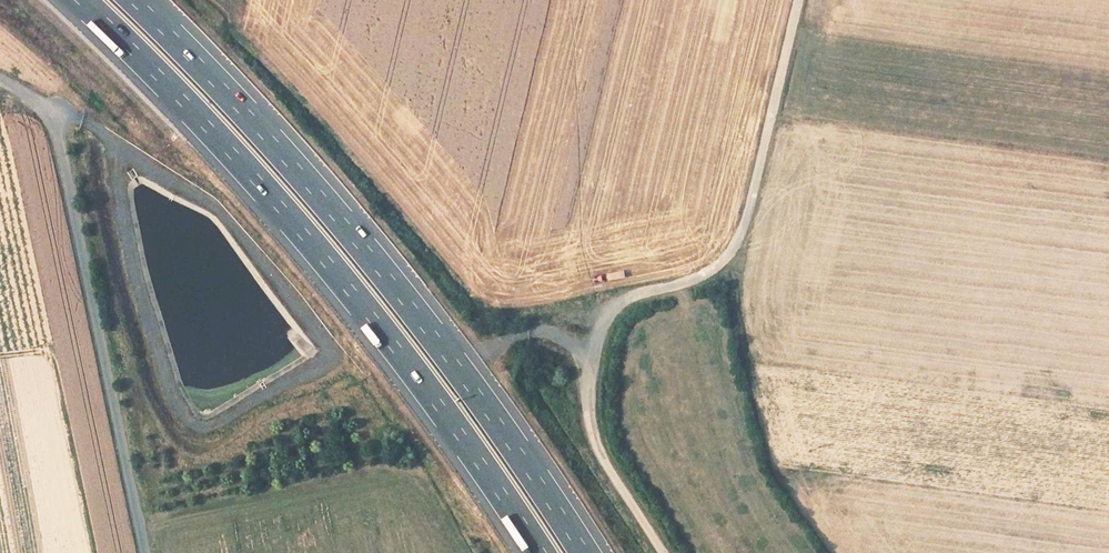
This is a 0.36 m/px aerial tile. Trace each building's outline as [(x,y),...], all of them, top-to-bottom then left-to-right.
[(76,15),(81,9),(73,0),(61,0),(76,15)]
